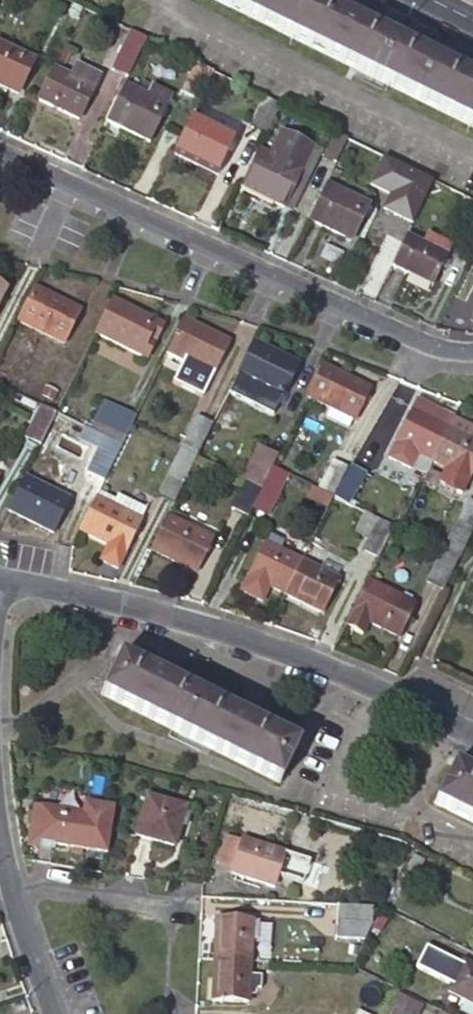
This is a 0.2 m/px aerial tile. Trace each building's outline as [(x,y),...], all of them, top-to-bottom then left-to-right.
[(305,0),(213,0),(472,128),(472,83),(305,0)] [(144,40),(129,33),(111,70),(126,77),(144,40)] [(0,48),(0,86),(19,95),(33,62),(0,48)] [(53,70),(37,100),(78,120),(98,78),(74,66),(69,77),(53,70)] [(123,85),(105,121),(148,141),(165,106),(123,85)] [(249,127),(266,135),(280,107),(263,99),(249,127)] [(189,120),(221,135),(228,119),(196,104),(189,120)] [(189,120),(172,154),(216,175),(232,141),(221,135),(189,120)] [(335,163),(346,140),(332,132),(321,156),(335,163)] [(258,151),(240,188),(283,209),(312,150),(280,133),(269,156),(258,151)] [(290,212),(319,153),(312,150),(283,209),(290,212)] [(383,210),(414,224),(434,179),(383,156),(369,187),(389,196),(383,210)] [(325,184),(307,221),(351,242),(363,216),(365,217),(369,210),(367,209),(368,205),(325,184)] [(426,238),(409,229),(405,237),(422,246),(426,238)] [(405,237),(390,266),(432,287),(446,257),(422,246),(405,237)] [(422,246),(446,257),(449,249),(426,238),(422,246)] [(78,311),(34,289),(18,322),(62,344),(78,311)] [(163,326),(111,300),(95,334),(140,357),(141,355),(147,358),(163,326)] [(228,342),(182,320),(166,353),(183,362),(210,375),(211,375),(228,342)] [(298,365),(252,342),(236,375),(281,398),(298,365)] [(204,387),(210,375),(183,362),(178,373),(204,387)] [(369,390),(322,366),(307,397),(326,406),(351,418),(354,420),(369,390)] [(131,426),(134,418),(103,402),(89,432),(104,438),(120,447),(131,426)] [(432,462),(448,428),(430,420),(435,411),(415,402),(388,458),(410,470),(417,455),(432,462)] [(345,429),(351,418),(326,406),(321,417),(345,429)] [(38,446),(54,414),(41,407),(25,439),(38,446)] [(448,428),(452,420),(435,411),(430,420),(448,428)] [(470,429),(452,420),(448,428),(466,437),(470,429)] [(181,450),(196,458),(210,429),(195,422),(181,450)] [(448,428),(432,462),(446,469),(439,484),(461,494),(472,470),(472,430),(470,429),(466,437),(448,428)] [(107,473),(120,447),(104,438),(90,465),(107,473)] [(260,488),(276,456),(257,446),(241,478),(260,488)] [(182,485),(196,458),(181,450),(180,450),(166,477),(182,485)] [(318,491),(331,498),(347,469),(332,462),(318,491)] [(365,475),(349,468),(333,498),(349,506),(365,475)] [(262,490),(259,496),(274,503),(287,477),(273,469),(262,490)] [(24,477),(8,510),(53,533),(69,500),(24,477)] [(173,503),(182,485),(166,477),(158,495),(173,503)] [(262,490),(245,482),(232,508),(249,517),(259,496),(262,490)] [(95,498),(140,520),(145,509),(118,496),(115,501),(97,492),(95,498)] [(95,498),(78,531),(107,545),(100,560),(117,569),(140,520),(95,498)] [(472,530),(472,505),(467,502),(443,552),(459,560),(472,530)] [(378,558),(393,528),(364,514),(355,533),(368,540),(363,551),(378,558)] [(166,517),(150,550),(196,573),(212,540),(166,517)] [(269,587),(284,594),(300,562),(279,552),(284,542),(269,535),(241,591),(262,601),(269,587)] [(444,589),(459,560),(443,552),(429,582),(444,589)] [(300,562),(284,594),(321,613),(337,580),(335,579),(339,571),(323,563),(319,571),(300,562)] [(351,613),(344,626),(362,634),(368,622),(399,637),(414,606),(367,582),(351,613)] [(278,783),(296,746),(119,658),(102,694),(278,783)] [(453,767),(435,804),(472,823),(472,777),(453,767)] [(174,847),(184,808),(145,797),(135,836),(174,847)] [(33,807),(30,825),(37,826),(34,842),(59,846),(79,849),(84,815),(33,807)] [(37,826),(30,825),(28,846),(58,851),(59,846),(34,842),(37,826)] [(273,886),(283,854),(241,840),(240,842),(225,837),(217,863),(231,868),(230,873),(273,886)] [(371,924),(372,907),(337,905),(335,938),(363,939),(371,924)] [(215,918),(213,960),(249,962),(250,941),(256,942),(257,924),(251,924),(251,921),(215,918)] [(249,962),(213,960),(210,1001),(247,1003),(248,990),(259,990),(261,977),(248,976),(249,962)] [(472,1003),(472,967),(462,962),(448,991),(465,999),(472,1003)] [(422,1006),(397,994),(387,1013),(419,1013),(422,1006)] [(465,999),(460,1010),(467,1013),(472,1013),(472,1003),(465,999)]
